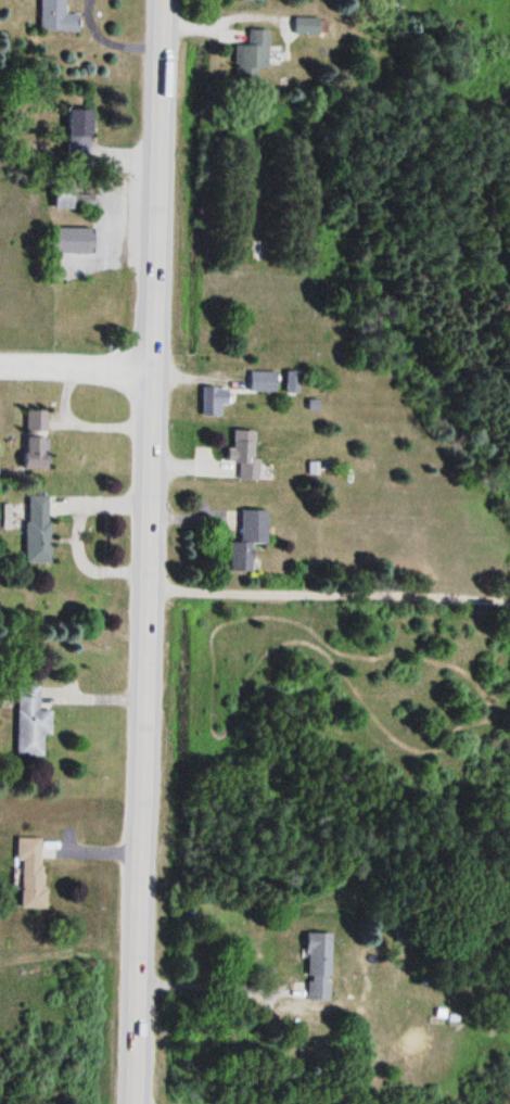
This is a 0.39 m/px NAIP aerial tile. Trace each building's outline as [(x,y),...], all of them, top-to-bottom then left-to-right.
[(42,32),(80,32),(80,14),(66,14),(66,0),(42,0),(42,32)] [(322,35),(322,18),(296,18),(296,35),(322,35)] [(269,68),(270,30),(248,30),(248,45),(236,45),(236,77),(259,77),(259,68),(269,68)] [(87,209),(87,194),(55,194),(55,209),(87,209)] [(54,229),(54,252),(93,252),(93,229),(54,229)] [(279,372),(251,372),(251,392),(278,392),(279,372)] [(286,394),(300,394),(300,372),(286,372),(286,394)] [(232,387),(201,387),(201,417),(232,417),(232,387)] [(51,470),(50,410),(24,410),(25,470),(51,470)] [(256,430),(232,430),(232,463),(256,463),(256,430)] [(25,565),(50,565),(50,496),(25,496),(25,565)] [(267,510),(238,511),(238,541),(228,541),(228,571),(253,571),(253,545),(267,545),(267,510)] [(16,758),(43,758),(44,736),(51,736),(52,711),(39,711),(40,685),(17,685),(16,758)] [(21,862),(21,910),(43,910),(45,840),(18,839),(18,862),(21,862)] [(305,1002),(331,1002),(331,934),(305,934),(305,1002)]
